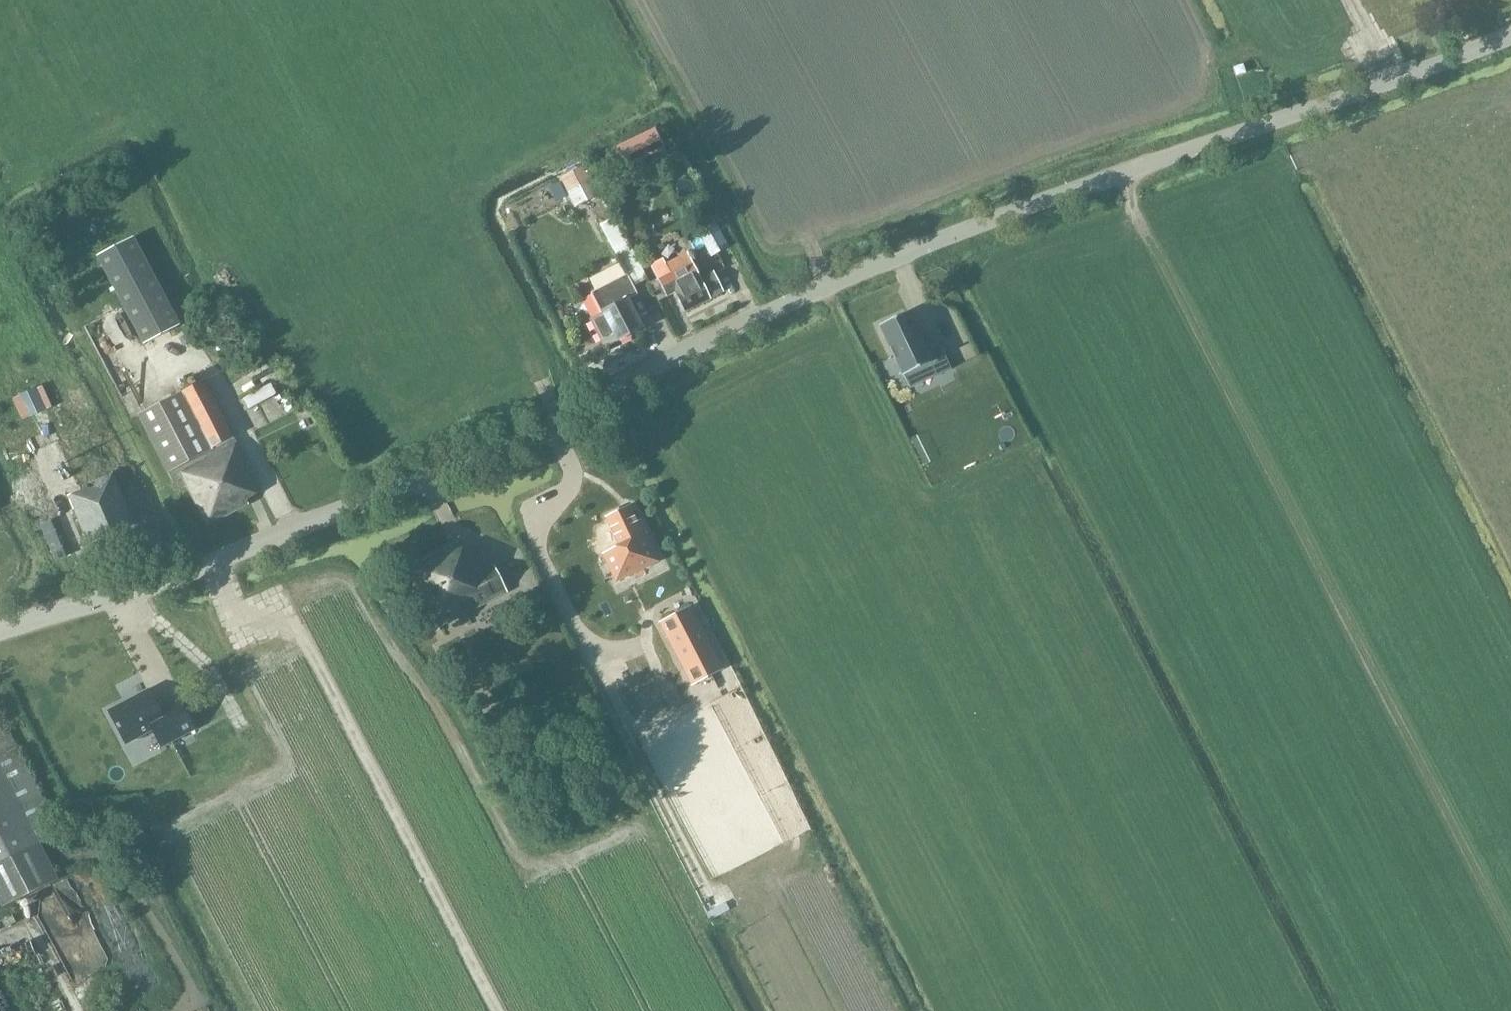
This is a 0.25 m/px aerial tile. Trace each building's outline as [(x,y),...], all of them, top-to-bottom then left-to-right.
[(1234,68),(1237,76),(1245,73),(1242,65),(1234,68)] [(583,167),(561,178),(575,207),(598,196),(583,167)] [(133,221),(137,232),(154,226),(150,214),(133,221)] [(599,225),(627,275),(632,285),(647,277),(614,217),(599,225)] [(728,244),(716,223),(698,233),(710,254),(728,244)] [(181,324),(135,235),(99,254),(145,343),(181,324)] [(664,259),(650,265),(658,280),(650,284),(659,302),(667,298),(666,297),(675,293),(684,312),(724,292),(714,273),(702,279),(688,253),(666,264),(664,259)] [(590,319),(603,347),(615,340),(616,343),(643,329),(628,299),(637,295),(627,275),(591,293),(602,314),(590,319)] [(908,312),(879,325),(903,376),(931,363),(937,376),(951,369),(937,340),(924,346),(908,312)] [(185,480),(208,526),(249,505),(247,500),(262,492),(205,380),(138,415),(175,485),(185,480)] [(246,409),(275,391),(269,380),(240,399),(246,409)] [(281,412),(291,407),(282,390),(272,395),(281,412)] [(117,498),(82,418),(56,430),(67,454),(32,469),(44,495),(56,490),(74,531),(100,519),(95,508),(117,498)] [(620,545),(603,554),(616,581),(658,561),(645,534),(647,533),(640,520),(637,522),(629,506),(619,511),(618,509),(608,514),(609,516),(606,517),(620,545)] [(410,568),(439,626),(507,592),(494,567),(482,573),(468,546),(455,552),(452,546),(410,568)] [(695,683),(723,669),(691,607),(663,621),(695,683)] [(178,701),(159,711),(148,691),(108,712),(125,744),(152,730),(161,748),(194,730),(178,701)] [(59,879),(40,843),(62,833),(18,746),(0,711),(0,909),(59,879)] [(718,780),(681,796),(714,873),(734,865),(709,807),(726,799),(718,780)]
